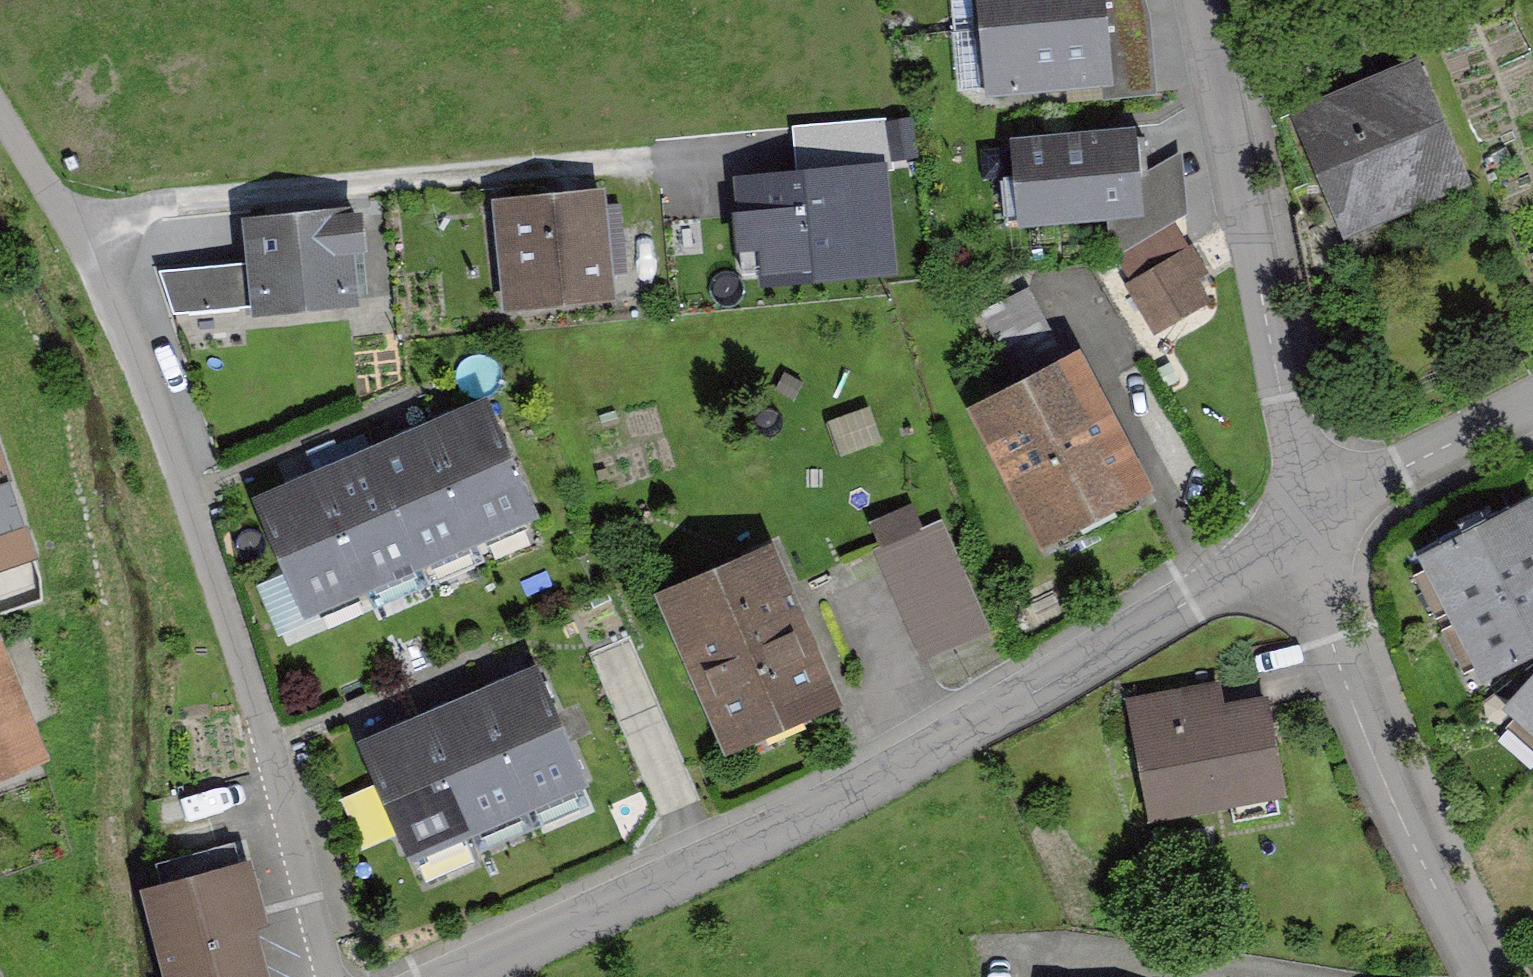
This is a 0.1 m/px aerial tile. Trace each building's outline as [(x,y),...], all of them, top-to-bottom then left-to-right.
[(981,30),(1108,16),(1107,0),(978,0),(981,30)] [(1108,16),(981,30),(988,96),(1116,83),(1108,16)] [(1419,51),(1294,105),(1350,234),(1475,180),(1419,51)] [(1013,136),(1022,226),(1151,212),(1141,122),(1013,136)] [(888,161),(733,177),(745,290),(900,274),(888,161)] [(606,188),(494,199),(504,311),(616,301),(606,188)] [(361,200),(241,210),(245,259),(249,304),(250,311),(370,301),(361,200)] [(1191,249),(1129,281),(1155,331),(1218,298),(1191,249)] [(245,259),(159,267),(175,310),(249,304),(245,259)] [(1022,387),(1067,364),(1029,290),(983,314),(1022,387)] [(1132,489),(1067,364),(1022,387),(981,409),(1046,534),(1132,489)] [(485,400),(423,426),(474,548),(537,521),(485,400)] [(418,571),(474,548),(423,426),(366,450),(418,571)] [(41,556),(0,435),(0,570),(41,556)] [(357,596),(418,571),(366,450),(306,475),(357,596)] [(304,619),(357,596),(306,475),(253,497),(304,619)] [(914,500),(870,519),(881,545),(876,548),(924,659),(995,629),(945,513),(924,522),(914,500)] [(1532,581),(1532,504),(1425,555),(1459,619),(1532,581)] [(847,700),(784,544),(666,591),(729,748),(847,700)] [(1459,619),(1491,677),(1532,660),(1532,581),(1459,619)] [(51,752),(0,627),(0,773),(51,752)] [(485,688),(537,808),(592,784),(540,664),(485,688)] [(1291,791),(1267,667),(1129,693),(1153,817),(1291,791)] [(1512,702),(1532,722),(1532,681),(1512,702)] [(537,808),(485,688),(422,714),(474,834),(537,808)] [(420,858),(474,834),(422,714),(368,738),(420,858)] [(253,854),(140,880),(163,976),(281,976),(253,854)]
